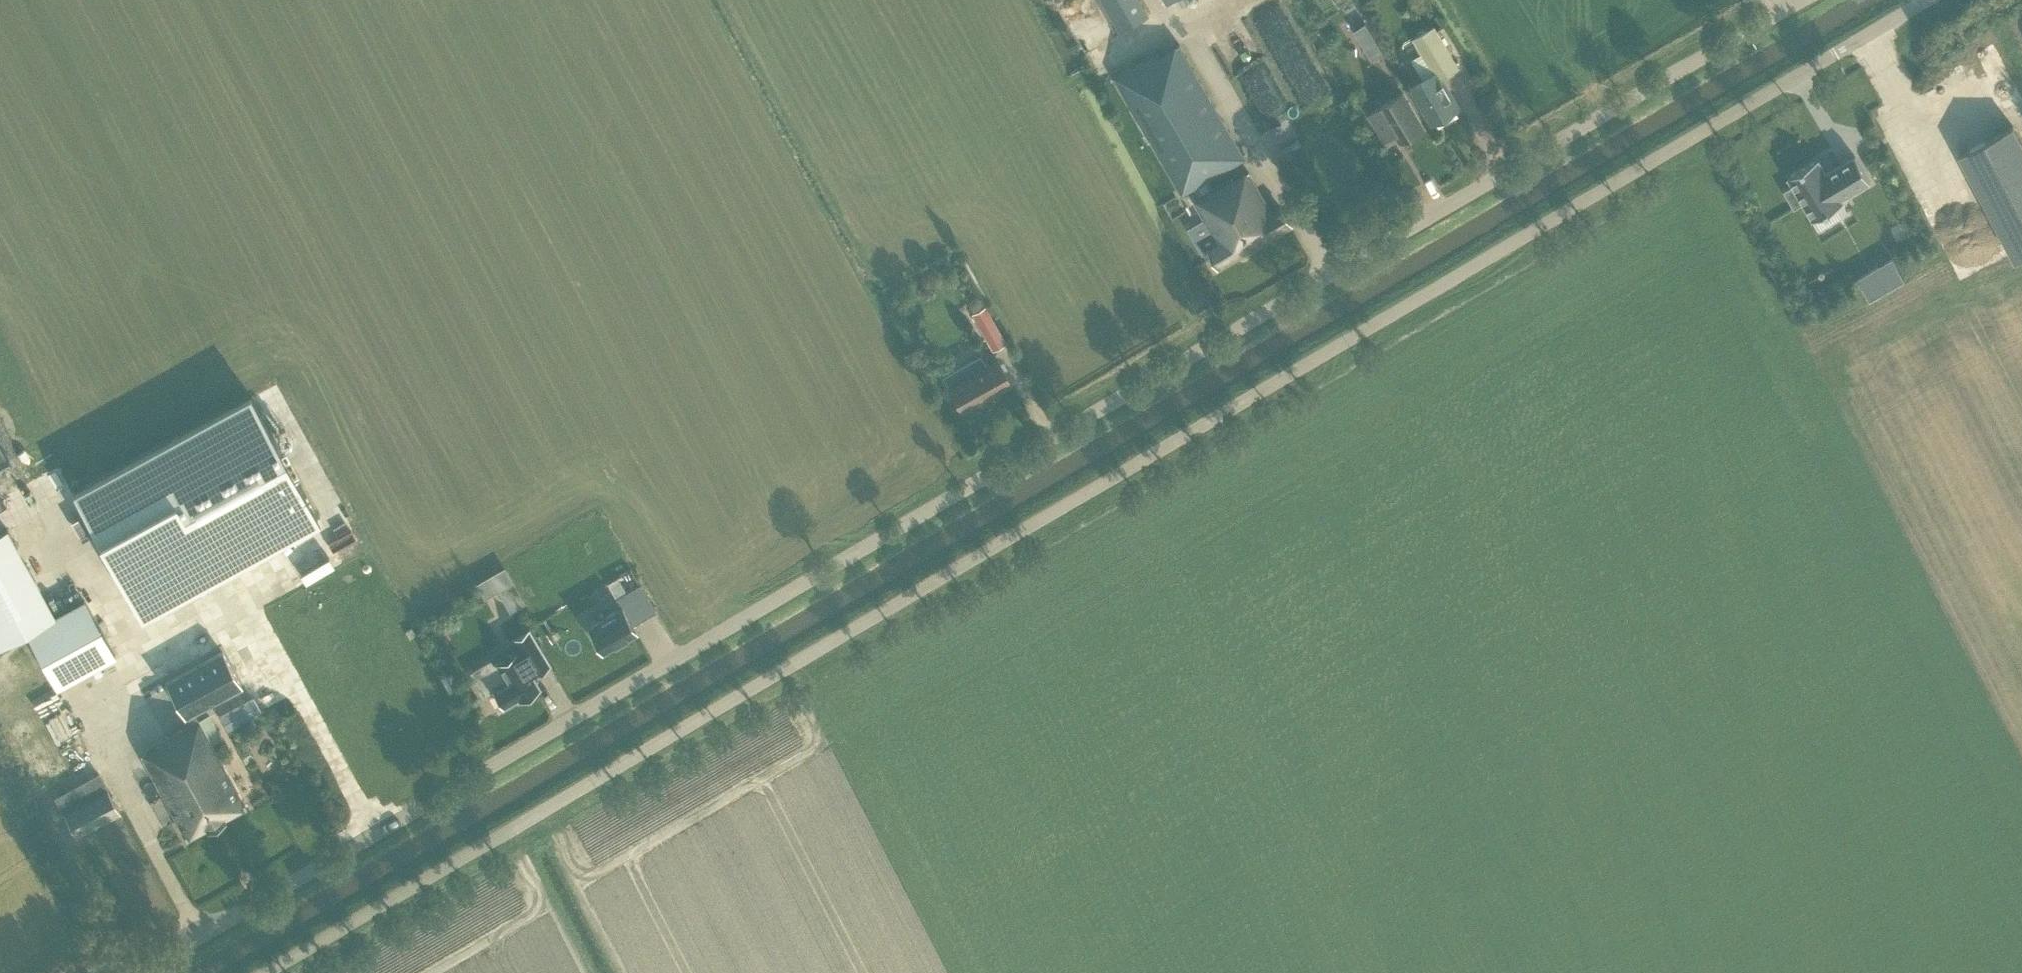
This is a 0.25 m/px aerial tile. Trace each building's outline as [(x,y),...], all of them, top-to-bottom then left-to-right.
[(1136,24),(1150,15),(1142,0),(1102,0),(1121,33),(1136,24)] [(1374,58),(1384,51),(1367,22),(1356,28),(1374,58)] [(1441,78),(1450,73),(1460,67),(1436,25),(1414,38),(1434,72),(1411,86),(1432,122),(1458,107),(1441,78)] [(1159,50),(1115,77),(1183,194),(1195,187),(1201,196),(1195,199),(1206,218),(1190,228),(1205,253),(1211,249),(1221,266),(1292,225),(1280,205),(1271,210),(1249,171),(1234,179),(1233,176),(1215,187),(1210,179),(1247,158),(1180,43),(1161,54),(1159,50)] [(1217,53),(1224,66),(1227,64),(1231,71),(1245,63),(1234,43),(1217,53)] [(1404,93),(1370,114),(1386,141),(1398,133),(1402,141),(1424,127),(1404,93)] [(2000,231),(2015,261),(2021,257),(2021,139),(2014,125),(1960,153),(2000,231)] [(1804,201),(1814,219),(1844,201),(1842,198),(1871,181),(1856,156),(1827,173),(1819,159),(1789,176),(1794,186),(1786,191),(1795,206),(1804,201)] [(1858,278),(1864,288),(1871,300),(1906,279),(1899,268),(1893,257),(1858,278)] [(972,313),(993,350),(1007,342),(986,305),(972,313)] [(997,360),(987,366),(981,355),(943,375),(949,387),(963,411),(1012,384),(997,360)] [(252,395),(75,492),(141,612),(318,515),(252,395)] [(0,534),(0,643),(55,613),(9,529),(0,534)] [(505,567),(478,583),(486,598),(514,582),(505,567)] [(631,624),(643,618),(655,610),(641,584),(616,599),(621,608),(589,626),(604,652),(637,633),(631,624)] [(85,599),(27,631),(58,687),(116,656),(85,599)] [(491,658),(470,672),(484,695),(495,689),(505,707),(539,687),(527,669),(546,658),(528,628),(509,639),(517,653),(504,661),(502,658),(494,663),(491,658)] [(159,746),(142,755),(145,760),(145,761),(165,797),(170,794),(183,816),(177,819),(187,838),(213,824),(212,819),(217,816),(221,820),(247,806),(195,712),(242,686),(223,651),(167,681),(190,725),(157,743),(159,746)] [(108,788),(107,789),(99,774),(57,797),(64,811),(77,837),(121,814),(108,788)]
